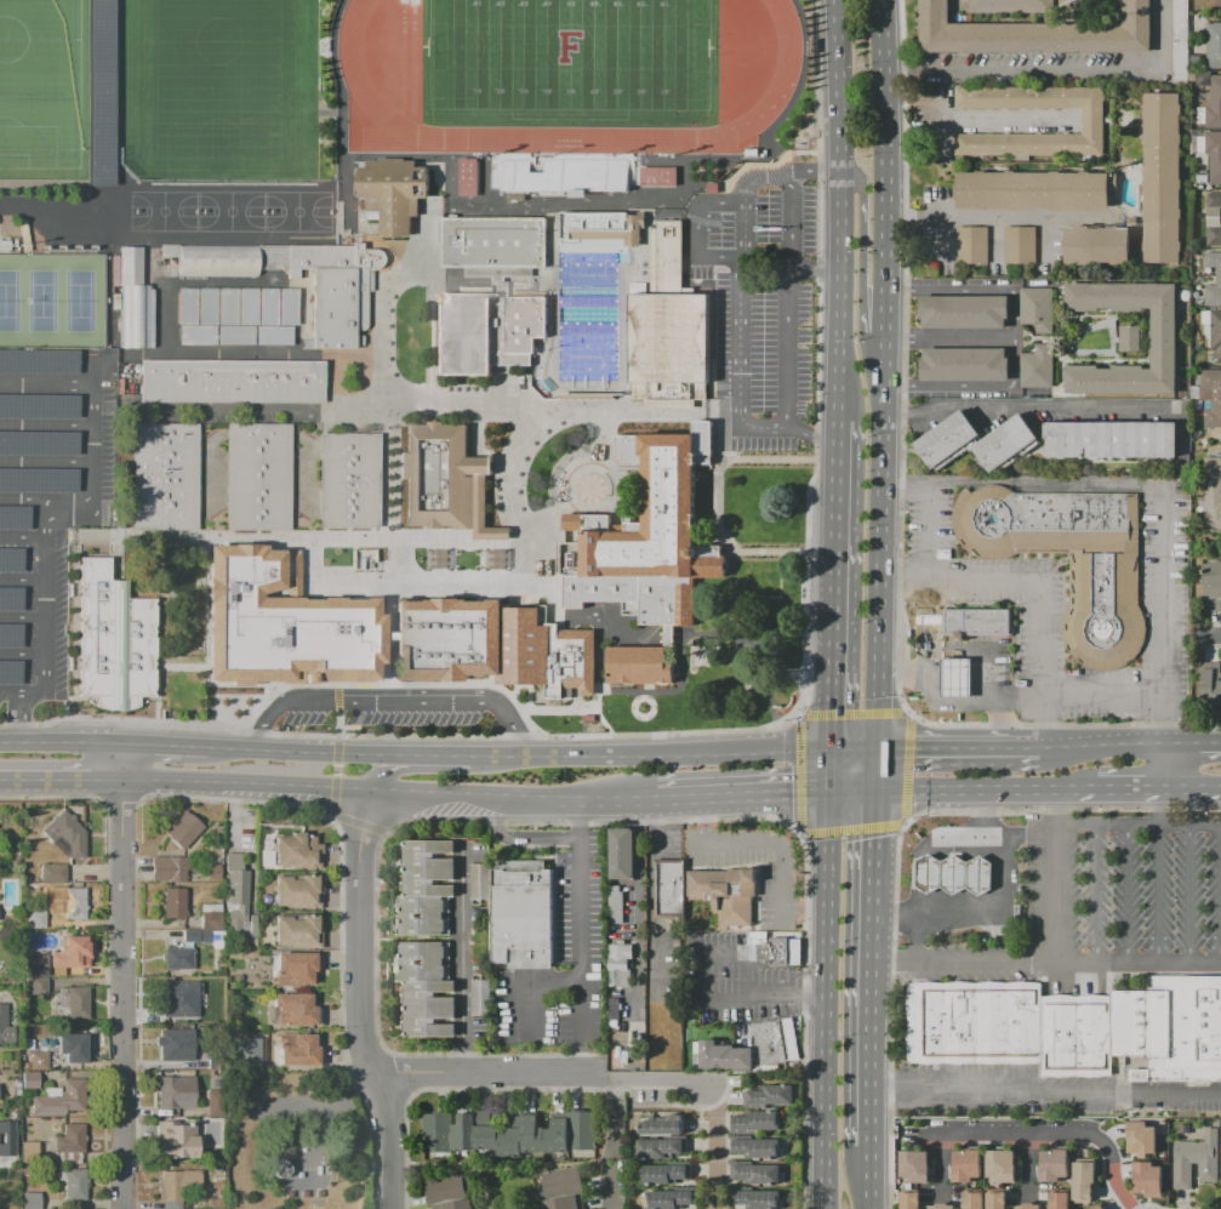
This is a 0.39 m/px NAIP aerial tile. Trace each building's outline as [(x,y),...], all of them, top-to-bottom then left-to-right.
[(91,186),(91,0),(113,0),(114,186),(91,186)] [(919,52),(919,0),(949,0),(949,24),(1122,23),(1122,0),(1150,0),(1151,51),(919,52)] [(968,13),(968,0),(1052,0),(1052,13),(968,13)] [(1174,65),(1174,70),(1186,70),(1186,0),(1171,0),(1171,65),(1174,65)] [(1208,23),(1220,23),(1220,67),(1208,67),(1208,23)] [(1198,75),(1220,75),(1220,127),(1206,127),(1205,105),(1210,105),(1210,85),(1198,85),(1198,75)] [(955,155),(955,133),(1082,133),(1082,109),(955,109),(955,87),(1103,87),(1102,155),(955,155)] [(1145,263),(1145,95),(1180,95),(1180,263),(1145,263)] [(1208,132),(1220,132),(1220,184),(1208,184),(1208,132)] [(502,160),(502,190),(629,190),(629,158),(541,158),(541,171),(529,171),(529,160),(502,160)] [(365,159),(365,166),(356,166),(356,198),(365,198),(365,219),(381,219),(381,235),(407,235),(407,216),(417,216),(417,198),(424,198),(424,167),(413,167),(413,159),(365,159)] [(478,195),(458,195),(458,159),(478,159),(478,195)] [(640,167),(640,187),(678,187),(678,167),(640,167)] [(958,207),(958,195),(955,195),(955,184),(958,184),(958,172),(976,172),(976,171),(987,171),(987,172),(1006,173),(1006,171),(1016,171),(1016,173),(1050,173),(1050,171),(1061,171),(1061,173),(1080,173),(1080,172),(1090,172),(1090,173),(1109,173),(1108,207),(958,207)] [(1208,194),(1220,194),(1220,246),(1208,246),(1208,194)] [(560,212),(560,240),(624,240),(624,247),(644,247),(644,213),(560,212)] [(443,295),(443,376),(492,376),(492,365),(531,365),(531,354),(534,354),(534,340),(548,340),(548,298),(504,298),(504,278),(532,278),(532,268),(547,268),(547,219),(441,218),(441,268),(464,269),(464,278),(492,278),(492,295),(443,295)] [(650,229),(656,229),(656,222),(680,222),(683,222),(681,279),(681,296),(708,296),(708,399),(694,399),(694,407),(643,407),(643,399),(631,399),(631,393),(632,295),(650,295),(650,229)] [(955,227),(986,227),(986,264),(955,264),(955,227)] [(1004,227),(1034,227),(1034,263),(1004,263),(1004,227)] [(1066,264),(1066,227),(1130,227),(1129,264),(1066,264)] [(256,246),(178,245),(178,275),(256,276),(256,246)] [(302,348),(302,338),(310,338),(310,269),(296,269),(296,276),(286,276),(286,245),(360,245),(360,250),(375,250),(380,253),(382,258),(381,264),(377,268),(371,269),(371,291),(365,291),(365,324),(364,329),(360,331),(353,331),(353,348),(302,348)] [(119,249),(143,249),(143,285),(154,285),(154,349),(121,350),(122,287),(119,287),(119,249)] [(1208,250),(1220,250),(1220,306),(1208,307),(1208,285),(1217,285),(1217,268),(1208,268),(1208,250)] [(1066,284),(1176,284),(1176,393),(1065,393),(1066,365),(1097,366),(1097,369),(1111,370),(1111,366),(1142,366),(1142,369),(1152,369),(1152,309),(1142,309),(1142,312),(1112,310),(1112,308),(1097,308),(1097,310),(1066,310),(1066,284)] [(176,287),(176,324),(194,324),(194,287),(176,287)] [(196,287),(196,324),(213,324),(215,287),(196,287)] [(217,287),(216,324),(234,324),(234,289),(217,287)] [(236,287),(236,324),(255,324),(255,289),(236,287)] [(257,287),(256,324),(274,324),(275,289),(257,287)] [(1021,324),(1021,287),(1052,287),(1052,332),(1035,332),(1035,324),(1021,324)] [(276,289),(276,325),(295,325),(295,289),(276,289)] [(923,327),(923,296),(1008,296),(1008,319),(1005,319),(1005,327),(923,327)] [(1210,312),(1220,312),(1220,364),(1210,364),(1210,312)] [(213,325),(177,325),(177,343),(213,343),(213,325)] [(251,325),(215,325),(215,343),(251,343),(251,325)] [(290,325),(253,325),(253,343),(289,343),(290,325)] [(1119,325),(1140,325),(1141,352),(1119,352),(1119,325)] [(1021,387),(1021,353),(1034,353),(1034,343),(1052,343),(1051,388),(1021,387)] [(75,373),(76,349),(0,348),(0,372),(75,373)] [(920,381),(920,359),(923,359),(923,348),(1005,348),(1005,358),(1008,358),(1008,381),(920,381)] [(325,361),(141,360),(141,403),(325,404),(325,361)] [(1202,370),(1220,370),(1220,427),(1202,427),(1202,370)] [(76,418),(76,395),(0,394),(0,417),(76,418)] [(913,445),(960,410),(981,437),(932,472),(913,445)] [(971,447),(1019,412),(1037,438),(989,472),(971,447)] [(561,509),(561,608),(582,608),(582,601),(620,603),(620,615),(638,615),(638,625),(696,625),(696,577),(723,577),(724,557),(718,557),(718,546),(695,546),(695,455),(712,455),(712,420),(691,420),(691,434),(615,434),(615,454),(621,454),(621,462),(643,462),(643,521),(633,521),(633,515),(624,515),(624,530),(607,530),(607,514),(584,514),(584,509),(561,509)] [(406,426),(406,452),(399,452),(399,478),(406,478),(405,525),(426,525),(426,529),(443,529),(443,525),(452,525),(452,529),(473,529),(473,538),(508,540),(508,529),(484,527),(484,473),(490,473),(490,457),(466,457),(466,424),(443,424),(443,421),(427,421),(427,426),(406,426)] [(1046,457),(1046,422),(1176,422),(1176,457),(1046,457)] [(133,423),(132,530),(198,530),(198,423),(133,423)] [(224,531),(226,423),(290,424),(290,531),(224,531)] [(75,455),(75,432),(0,431),(0,455),(75,455)] [(318,434),(377,434),(377,527),(318,527),(318,434)] [(1204,457),(1220,457),(1220,532),(1204,532),(1204,457)] [(75,492),(75,468),(0,467),(0,491),(75,492)] [(965,489),(969,492),(975,489),(985,486),(995,486),(1004,487),(1012,492),(1136,494),(1136,605),(1140,610),(1142,620),(1143,629),(1142,641),(1137,651),(1130,662),(1120,668),(1109,672),(1099,672),(1085,669),(1075,665),(1069,656),(1063,646),(1060,633),(1063,618),(1068,608),(1068,554),(1015,554),(1005,559),(994,561),(983,561),(974,558),(963,551),(957,542),(951,532),(949,520),(951,508),(955,498),(965,489)] [(27,530),(27,507),(0,506),(0,530),(27,530)] [(297,598),(375,598),(375,615),(381,615),(381,662),(375,662),(375,682),(299,682),(299,672),(292,672),(292,680),(206,680),(207,546),(263,546),(263,551),(297,551),(297,598)] [(21,571),(21,548),(0,548),(0,571),(21,571)] [(428,569),(449,568),(448,549),(427,549),(428,569)] [(78,696),(79,558),(108,558),(107,580),(125,580),(125,598),(154,598),(153,666),(152,696),(136,696),(136,706),(124,711),(108,709),(95,707),(95,696),(78,696)] [(1202,565),(1220,562),(1220,612),(1208,614),(1202,565)] [(21,612),(21,588),(0,588),(0,612),(21,612)] [(393,599),(393,657),(404,657),(404,680),(469,680),(469,674),(495,675),(501,675),(501,608),(501,599),(393,599)] [(501,675),(495,675),(495,684),(521,684),(544,684),(544,697),(571,697),(571,686),(577,686),(577,695),(593,695),(593,629),(557,629),(557,623),(544,623),(544,605),(535,605),(535,608),(521,608),(501,608),(501,675)] [(941,610),(1009,610),(1009,637),(941,637),(941,610)] [(19,648),(19,623),(0,623),(0,647),(19,648)] [(606,648),(607,683),(672,682),(672,657),(663,657),(663,648),(606,648)] [(19,684),(19,660),(0,660),(0,684),(19,684)] [(938,661),(966,661),(966,698),(937,698),(938,661)] [(1220,672),(1220,709),(1213,709),(1213,707),(1199,707),(1200,662),(1220,662),(1220,672)] [(183,809),(202,826),(182,850),(162,832),(183,809)] [(65,812),(85,832),(86,855),(67,855),(67,848),(49,848),(36,838),(58,815),(62,819),(65,812)] [(609,828),(632,827),(633,878),(609,878),(609,828)] [(274,837),(290,837),(290,833),(303,832),(303,836),(315,836),(315,844),(323,844),(323,854),(320,854),(321,868),(291,869),(291,866),(275,867),(274,837)] [(450,896),(405,896),(404,840),(455,839),(455,896),(450,896)] [(224,852),(243,854),(241,869),(249,869),(247,917),(256,917),(256,940),(244,940),(244,933),(228,933),(228,913),(236,913),(236,905),(228,903),(228,871),(224,871),(224,852)] [(925,854),(937,862),(952,854),(964,862),(976,856),(988,863),(987,890),(976,896),(962,888),(949,895),(937,886),(923,894),(913,886),(913,860),(925,854)] [(153,856),(186,857),(186,882),(153,882),(153,856)] [(553,968),(553,869),(544,869),(544,861),(500,861),(500,869),(493,869),(493,964),(508,964),(508,968),(553,968)] [(658,862),(684,862),(683,909),(658,909),(658,862)] [(206,865),(218,863),(219,878),(206,879),(206,865)] [(42,865),(67,865),(67,872),(67,882),(42,882),(42,865)] [(470,865),(489,865),(489,900),(470,900),(470,865)] [(757,897),(753,897),(754,925),(721,926),(720,913),(714,913),(714,900),(690,900),(690,871),(760,868),(760,883),(757,883),(757,897)] [(274,877),(291,877),(291,879),(301,879),(301,876),(321,876),(321,894),(319,894),(319,908),(291,909),(291,906),(274,906),(274,877)] [(609,885),(620,885),(620,893),(622,893),(622,924),(609,924),(609,885)] [(23,911),(53,912),(53,897),(64,897),(64,886),(86,888),(85,920),(63,919),(64,913),(58,913),(58,919),(47,919),(47,929),(23,929),(23,911)] [(164,888),(187,888),(188,916),(164,917),(164,888)] [(396,935),(396,896),(405,896),(450,896),(450,935),(396,935)] [(201,903),(222,905),(221,929),(201,929),(201,903)] [(275,916),(292,916),(292,920),(301,920),(301,914),(321,914),(321,949),(312,949),(312,945),(275,945),(275,933),(273,933),(273,924),(275,924),(275,916)] [(10,943),(0,943),(0,926),(10,926),(10,943)] [(183,931),(211,930),(211,942),(183,942),(183,931)] [(52,952),(61,952),(61,947),(67,947),(65,936),(90,936),(91,966),(52,966),(52,952)] [(757,943),(771,943),(771,936),(791,936),(791,968),(772,968),(772,960),(757,960),(757,943)] [(609,945),(616,945),(616,941),(633,941),(632,959),(628,959),(628,986),(609,986),(609,945)] [(404,982),(399,982),(399,942),(449,942),(450,981),(404,982)] [(164,948),(193,948),(193,969),(164,970),(164,948)] [(279,953),(316,953),(316,970),(314,970),(314,983),(275,985),(275,973),(279,973),(279,953)] [(24,956),(46,956),(47,971),(47,975),(24,975),(24,956)] [(1147,976),(1220,976),(1220,1081),(1208,1080),(1208,1087),(1186,1087),(1186,1080),(1129,1080),(1129,1070),(1148,1070),(1148,1060),(1132,1060),(1132,1056),(1111,1056),(1111,1077),(1091,1077),(1075,1076),(1060,1076),(1040,1076),(1040,996),(1059,996),(1109,996),(1109,988),(1147,990),(1147,976)] [(28,994),(47,994),(47,982),(47,979),(28,980),(28,994)] [(470,980),(489,980),(489,1016),(470,1016),(470,980)] [(160,981),(198,981),(198,997),(182,997),(182,1008),(160,1008),(160,981)] [(404,982),(450,981),(456,981),(457,1037),(404,1037),(404,982)] [(1039,983),(1039,1062),(907,1062),(907,983),(1039,983)] [(68,988),(90,988),(90,1017),(68,1017),(68,988)] [(275,993),(312,993),(312,1006),(316,1006),(316,1025),(279,1025),(279,1009),(274,1009),(275,993)] [(618,998),(618,1020),(607,1020),(607,998),(618,998)] [(12,1042),(0,1042),(0,1004),(7,1004),(7,1027),(12,1027),(12,1042)] [(754,1023),(784,1019),(791,1061),(760,1066),(754,1023)] [(158,1028),(183,1028),(183,1062),(158,1062),(158,1028)] [(58,1033),(89,1034),(89,1063),(67,1063),(67,1055),(58,1055),(58,1033)] [(295,1034),(318,1034),(318,1047),(320,1047),(320,1063),(281,1063),(281,1048),(295,1048),(295,1034)] [(238,1064),(257,1064),(258,1038),(239,1037),(238,1064)] [(698,1040),(717,1040),(717,1045),(735,1045),(735,1048),(752,1048),(752,1067),(698,1067),(698,1040)] [(30,1051),(49,1053),(47,1065),(47,1070),(29,1070),(30,1051)] [(23,1072),(39,1072),(39,1077),(39,1089),(23,1089),(23,1072)] [(156,1077),(194,1077),(194,1108),(156,1108),(156,1077)] [(34,1096),(61,1097),(61,1079),(86,1080),(85,1111),(65,1111),(65,1116),(34,1114),(34,1096)] [(743,1108),(743,1090),(765,1090),(765,1085),(792,1085),(792,1105),(766,1105),(766,1108),(743,1108)] [(207,1116),(207,1090),(224,1090),(224,1116),(207,1116)] [(492,1151),(475,1151),(475,1146),(472,1146),(472,1113),(472,1108),(492,1108),(492,1124),(492,1151)] [(570,1118),(570,1111),(593,1111),(594,1152),(570,1152),(570,1118)] [(777,1111),(777,1130),(753,1130),(753,1134),(731,1134),(731,1116),(751,1116),(751,1111),(777,1111)] [(450,1146),(450,1156),(423,1156),(422,1113),(450,1113),(450,1123),(450,1146)] [(472,1146),(450,1146),(450,1123),(455,1123),(455,1113),(472,1113),(472,1146)] [(552,1152),(524,1152),(524,1127),(524,1114),(538,1114),(538,1127),(552,1127),(552,1152)] [(681,1135),(663,1135),(639,1135),(639,1122),(647,1122),(647,1119),(658,1119),(658,1117),(666,1117),(666,1114),(681,1114),(681,1135)] [(570,1152),(552,1152),(552,1127),(552,1118),(570,1118),(570,1152)] [(156,1120),(171,1120),(171,1124),(189,1125),(189,1136),(199,1136),(199,1158),(161,1157),(161,1140),(155,1140),(156,1120)] [(1128,1123),(1147,1122),(1147,1128),(1156,1127),(1156,1120),(1166,1120),(1166,1152),(1159,1152),(1159,1146),(1157,1146),(1157,1153),(1128,1154),(1128,1123)] [(55,1137),(63,1137),(63,1124),(84,1124),(84,1154),(76,1154),(76,1164),(55,1164),(55,1137)] [(524,1152),(524,1157),(497,1157),(497,1151),(492,1151),(492,1124),(498,1124),(498,1133),(506,1133),(506,1127),(524,1127),(524,1152)] [(1217,1129),(1219,1182),(1198,1182),(1198,1163),(1192,1163),(1192,1188),(1174,1188),(1174,1141),(1204,1141),(1204,1129),(1217,1129)] [(686,1135),(686,1153),(673,1153),(673,1157),(664,1157),(664,1159),(637,1159),(638,1140),(663,1140),(663,1135),(681,1135),(686,1135)] [(730,1136),(753,1136),(753,1139),(778,1139),(778,1158),(744,1158),(744,1153),(730,1153),(730,1136)] [(21,1142),(40,1142),(40,1167),(21,1167),(21,1142)] [(954,1152),(964,1152),(964,1147),(980,1147),(980,1177),(971,1177),(971,1182),(954,1182),(954,1152)] [(1042,1151),(1051,1151),(1051,1147),(1067,1147),(1067,1176),(1059,1177),(1059,1182),(1042,1182),(1042,1151)] [(283,1197),(327,1199),(329,1152),(278,1150),(278,1161),(272,1161),(271,1178),(284,1178),(283,1197)] [(986,1151),(1014,1151),(1014,1184),(997,1184),(997,1177),(987,1177),(986,1151)] [(900,1152),(928,1152),(928,1182),(909,1182),(909,1177),(900,1177),(900,1152)] [(2,1165),(2,1156),(13,1156),(13,1165),(2,1165)] [(643,1162),(691,1163),(691,1179),(677,1179),(677,1185),(643,1185),(643,1162)] [(730,1162),(753,1162),(753,1165),(780,1165),(780,1185),(749,1184),(751,1179),(730,1179),(730,1162)] [(1073,1162),(1096,1162),(1096,1188),(1092,1188),(1092,1203),(1073,1203),(1073,1162)] [(1134,1162),(1154,1163),(1154,1168),(1163,1168),(1163,1198),(1143,1198),(1143,1193),(1135,1193),(1135,1179),(1134,1179),(1134,1162)] [(543,1201),(538,1174),(581,1167),(586,1193),(576,1196),(543,1201)] [(67,1169),(86,1169),(85,1201),(65,1199),(67,1169)] [(161,1170),(200,1170),(200,1193),(184,1193),(184,1201),(161,1201),(161,1170)] [(466,1199),(462,1173),(424,1179),(428,1205),(432,1205),(466,1199)] [(677,1204),(677,1208),(650,1208),(650,1202),(649,1202),(649,1187),(697,1187),(697,1204),(677,1204)] [(778,1192),(778,1208),(751,1208),(751,1205),(730,1205),(730,1187),(753,1187),(753,1191),(778,1192)] [(41,1204),(41,1208),(23,1208),(23,1192),(41,1193),(41,1204)] [(983,1192),(983,1208),(963,1208),(963,1192),(983,1192)] [(1006,1193),(1006,1208),(988,1208),(988,1192),(1006,1193)] [(1069,1192),(1069,1208),(1050,1208),(1050,1192),(1069,1192)] [(920,1193),(919,1208),(901,1208),(901,1193),(920,1193)] [(576,1196),(578,1208),(545,1208),(543,1201),(576,1196)] [(432,1208),(475,1208),(473,1198),(466,1199),(432,1205),(432,1208)]
